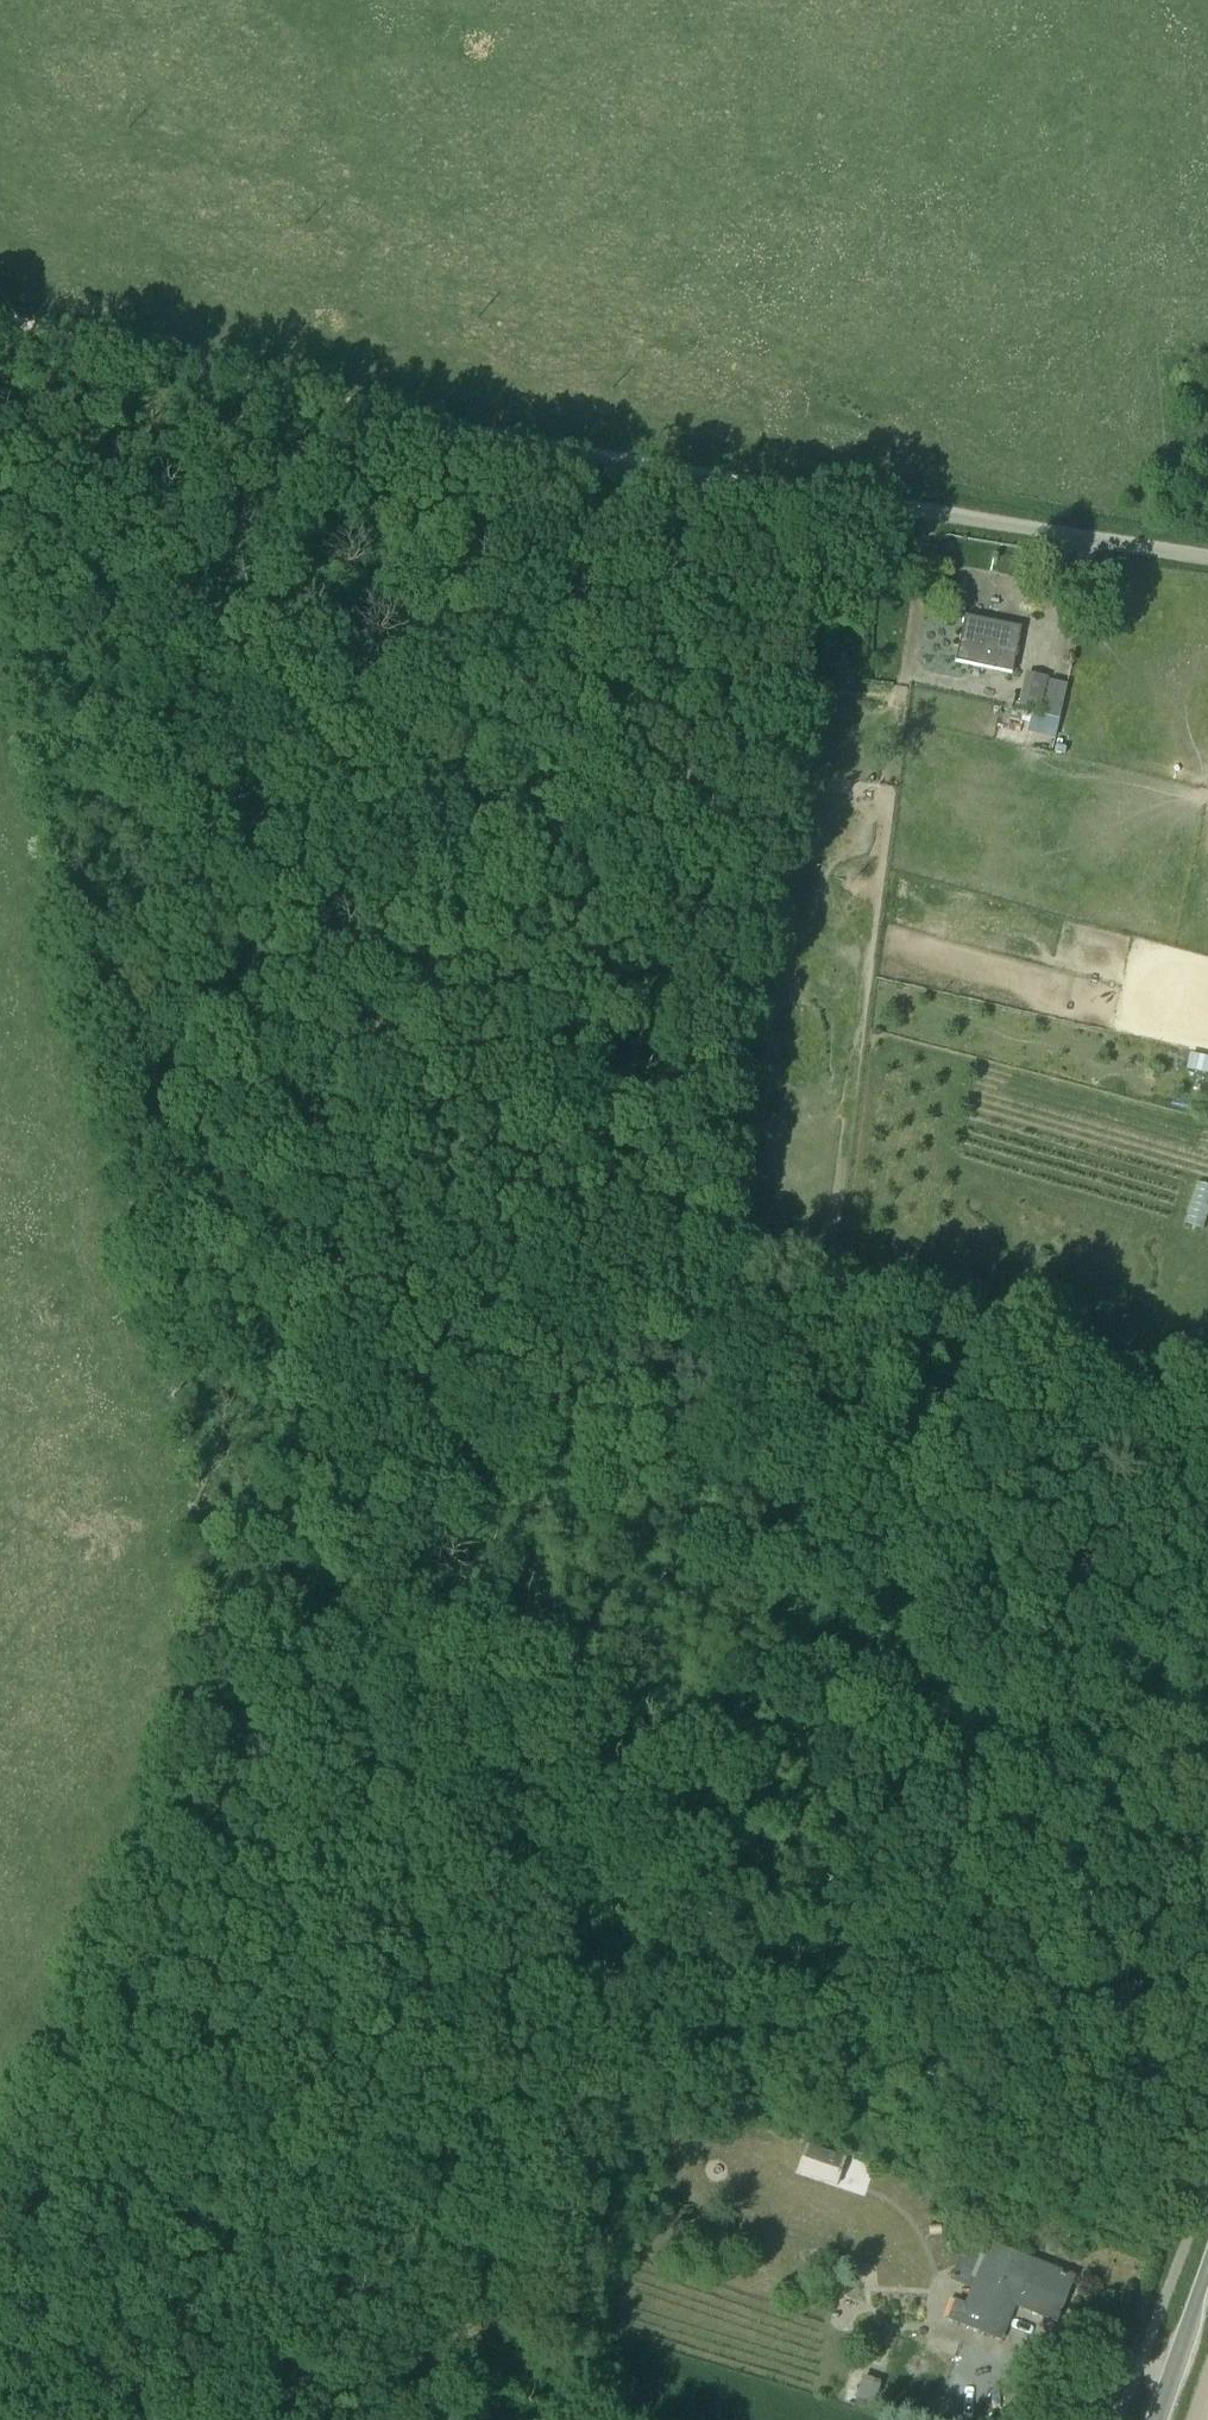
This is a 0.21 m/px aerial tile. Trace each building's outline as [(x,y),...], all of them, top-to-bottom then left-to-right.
[(1015,656),(1022,628),(966,617),(956,662),(993,670),(1012,674),(1015,656)] [(1041,712),(1047,678),(1030,675),(1024,709),(1041,712)] [(1060,717),(1066,685),(1050,682),(1044,713),(1060,717)] [(800,2164),(841,2178),(847,2158),(806,2144),(800,2164)] [(1060,2225),(1049,2220),(1043,2231),(1054,2236),(1060,2225)] [(1000,2339),(1014,2304),(1031,2261),(993,2246),(962,2324),(1000,2339)] [(1057,2321),(1074,2278),(1031,2261),(1014,2304),(1057,2321)] [(864,2282),(862,2263),(849,2265),(851,2284),(864,2282)] [(862,2376),(861,2379),(856,2399),(874,2405),(884,2407),(890,2388),(879,2386),(880,2382),(862,2376)]
